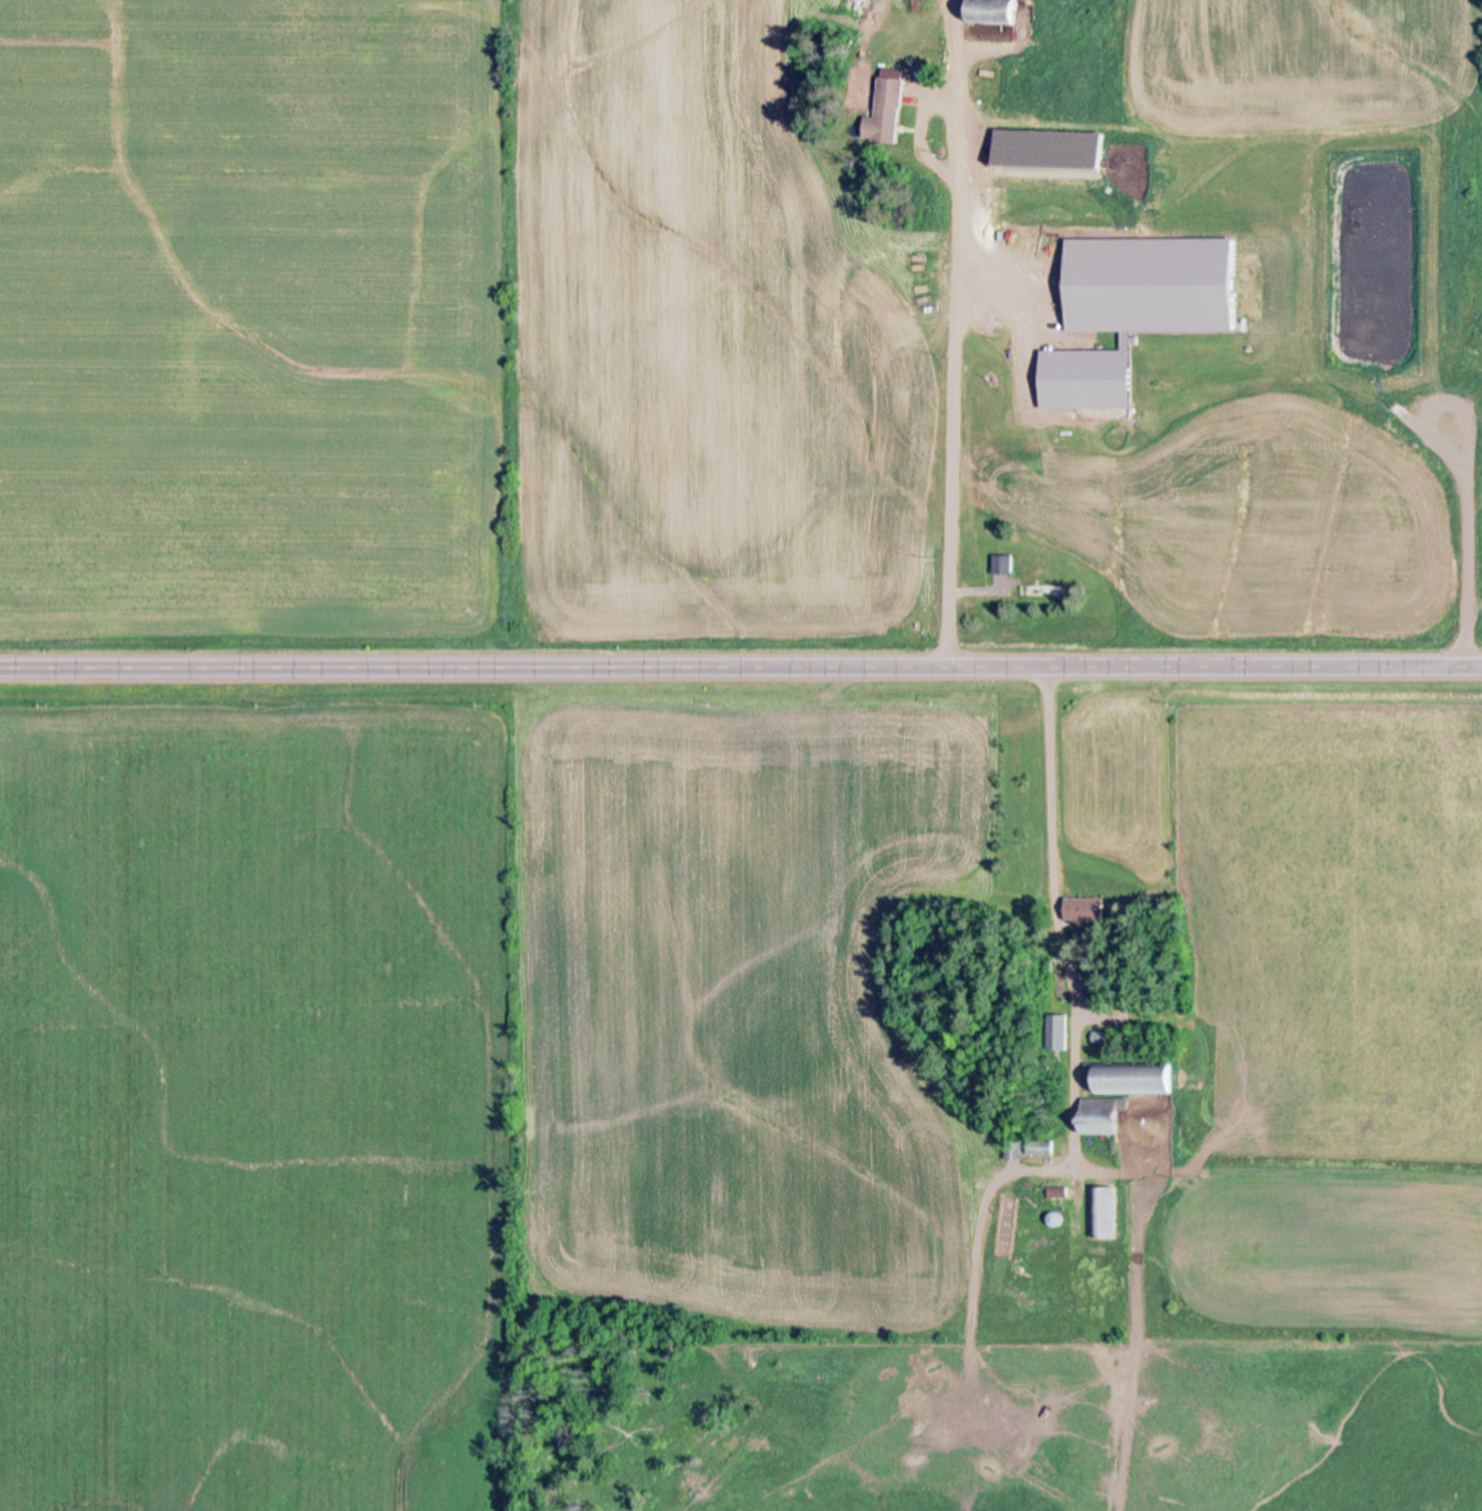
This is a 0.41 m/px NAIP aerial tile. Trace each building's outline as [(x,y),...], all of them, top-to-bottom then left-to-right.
[(972,22),(974,0),(1020,0),(1018,24),(972,22)] [(879,115),(884,76),(910,80),(901,142),(868,138),(871,114),(879,115)] [(1104,170),(1012,166),(1013,137),(1105,140),(1104,170)] [(1237,328),(1135,329),(1135,336),(1140,336),(1140,345),(1135,345),(1135,407),(1045,408),(1045,349),(1122,348),(1122,331),(1071,331),(1070,238),(1236,237),(1237,328)] [(995,573),(995,555),(1013,555),(1013,573),(995,573)] [(1070,920),(1070,899),(1106,898),(1107,919),(1070,920)] [(1050,1014),(1070,1014),(1070,1048),(1050,1048),(1050,1014)] [(1089,1075),(1089,1063),(1176,1063),(1176,1093),(1100,1093),(1100,1075),(1089,1075)] [(1121,1133),(1084,1132),(1085,1097),(1131,1098),(1131,1109),(1122,1109),(1121,1133)] [(1024,1140),(1024,1159),(1009,1158),(1010,1140),(1024,1140)] [(1056,1154),(1033,1153),(1033,1140),(1056,1141),(1056,1154)] [(1069,1196),(1050,1194),(1051,1185),(1070,1187),(1069,1196)] [(1093,1236),(1094,1188),(1117,1189),(1117,1236),(1093,1236)]
